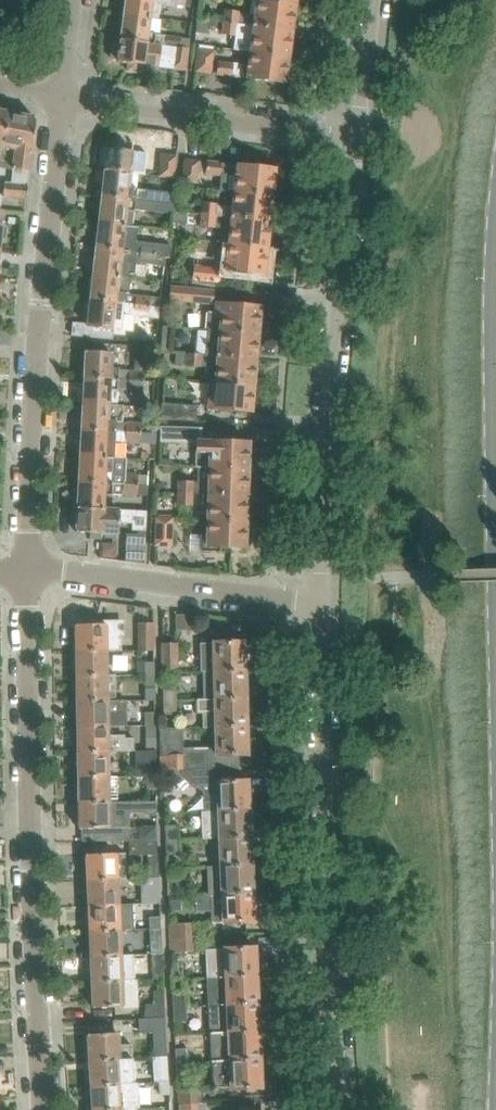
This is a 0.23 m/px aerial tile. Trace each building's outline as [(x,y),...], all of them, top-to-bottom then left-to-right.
[(123,14),(150,17),(159,18),(161,3),(194,7),(195,0),(125,0),(123,14)] [(247,25),(291,31),(294,6),(257,1),(255,15),(249,14),(247,25)] [(225,12),(224,23),(239,24),(240,13),(225,12)] [(150,17),(123,14),(120,40),(154,43),(178,47),(180,36),(148,31),(150,17)] [(207,21),(197,19),(195,32),(206,33),(207,21)] [(236,50),(251,52),(288,56),(291,31),(247,25),(239,24),(224,23),(222,34),(237,36),(236,50)] [(154,43),(120,40),(120,43),(113,42),(111,60),(118,60),(117,62),(128,63),(127,71),(142,73),(143,65),(158,67),(160,56),(173,58),(172,68),(186,70),(189,49),(178,47),(154,43)] [(199,49),(196,71),(211,73),(214,51),(199,49)] [(284,83),(288,56),(251,52),(249,66),(218,62),(217,74),(241,77),(284,83)] [(29,170),(35,117),(7,112),(0,148),(0,166),(12,169),(17,169),(29,170)] [(104,170),(130,173),(145,174),(153,175),(153,170),(146,169),(148,153),(107,148),(106,149),(100,149),(98,167),(104,167),(104,170)] [(176,156),(162,154),(159,176),(173,177),(175,158),(176,156)] [(185,159),(182,181),(196,182),(197,171),(198,161),(185,159)] [(235,175),(234,191),(272,195),(275,169),(207,162),(205,174),(220,176),(220,174),(230,175),(235,175)] [(130,173),(104,170),(101,195),(173,204),(174,192),(128,187),(130,173)] [(24,200),(25,200),(26,200),(28,184),(15,183),(3,181),(2,196),(24,199),(24,200)] [(201,214),(269,222),(272,195),(234,191),(232,207),(202,203),(201,214)] [(175,204),(173,204),(101,195),(98,222),(133,226),(135,209),(174,213),(174,211),(175,204)] [(174,211),(174,213),(173,222),(186,223),(187,213),(174,211)] [(230,228),(228,244),(266,248),(269,222),(201,214),(190,213),(189,224),(230,228)] [(133,226),(98,222),(96,247),(141,253),(143,242),(132,241),(133,226)] [(221,258),(220,269),(263,274),(266,248),(228,244),(227,258),(221,258)] [(141,253),(96,247),(93,274),(117,277),(135,279),(136,263),(153,264),(154,254),(141,253)] [(197,255),(194,280),(219,283),(220,269),(210,268),(211,257),(197,255)] [(117,277),(93,274),(90,299),(159,308),(161,297),(115,291),(117,277)] [(171,287),(170,301),(214,304),(216,290),(171,287)] [(159,308),(90,299),(87,326),(120,330),(122,313),(158,317),(159,308)] [(206,329),(209,329),(257,333),(260,306),(216,303),(215,314),(208,313),(206,329)] [(172,327),(162,326),(160,351),(170,352),(172,327)] [(207,355),(212,355),(255,359),(257,333),(209,329),(207,355)] [(85,351),(84,377),(130,380),(130,369),(110,368),(111,352),(85,351)] [(216,382),(253,385),(255,359),(212,355),(207,355),(176,352),(175,364),(217,368),(216,382)] [(133,356),(133,369),(146,370),(146,357),(133,356)] [(144,370),(130,369),(130,380),(144,381),(144,370)] [(84,377),(82,404),(119,405),(120,391),(143,392),(144,381),(130,380),(84,377)] [(207,408),(251,412),(253,385),(216,382),(210,381),(207,408)] [(82,404),(81,430),(141,433),(141,422),(124,421),(125,406),(119,405),(82,404)] [(162,404),(161,418),(196,421),(197,407),(162,404)] [(161,426),(160,442),(173,442),(174,427),(161,426)] [(81,430),(80,455),(115,457),(116,442),(155,444),(155,434),(141,433),(81,430)] [(198,467),(247,469),(248,442),(201,441),(199,440),(199,443),(198,467)] [(80,455),(78,481),(148,485),(148,476),(126,474),(127,459),(115,458),(115,457),(80,455)] [(178,493),(246,495),(247,469),(198,467),(198,481),(178,481),(178,493)] [(78,481),(77,508),(104,509),(105,496),(111,497),(111,494),(122,495),(122,494),(147,495),(148,485),(78,481)] [(208,519),(245,521),(246,495),(178,493),(178,506),(194,506),(194,504),(208,504),(208,519)] [(104,509),(77,508),(76,532),(101,533),(118,534),(119,523),(132,523),(132,530),(145,531),(146,511),(119,510),(104,509)] [(156,518),(155,545),(171,545),(172,519),(156,518)] [(201,551),(219,551),(219,547),(245,547),(245,521),(208,519),(207,535),(202,535),(201,551)] [(125,561),(144,563),(145,535),(126,534),(125,561)] [(138,650),(153,650),(153,623),(138,623),(138,650)] [(95,624),(75,624),(76,650),(106,649),(106,650),(121,650),(121,649),(121,633),(121,624),(95,624)] [(201,672),(245,671),(244,642),(200,643),(201,672)] [(178,643),(162,644),(163,672),(178,672),(178,643)] [(106,649),(76,650),(76,676),(106,675),(106,650),(106,649)] [(145,674),(154,674),(154,662),(137,662),(137,674),(145,674)] [(246,698),(245,671),(201,672),(201,699),(246,698)] [(154,688),(154,674),(145,674),(145,689),(154,688)] [(106,675),(76,676),(76,701),(115,700),(115,675),(106,675)] [(163,700),(177,700),(177,686),(163,686),(163,700)] [(361,694),(360,694),(361,706),(361,704),(369,704),(369,706),(369,694),(368,694),(368,696),(361,696),(361,694)] [(215,727),(246,726),(246,698),(201,699),(195,700),(195,712),(200,712),(201,728),(215,727)] [(115,700),(76,701),(77,726),(107,725),(126,725),(125,699),(115,700)] [(163,700),(163,715),(178,714),(177,700),(163,700)] [(145,725),(155,725),(155,712),(145,713),(145,725)] [(107,725),(77,726),(77,728),(72,730),(73,738),(77,740),(77,751),(107,751),(135,750),(134,738),(125,738),(125,735),(107,735),(107,725)] [(160,770),(216,769),(239,768),(239,754),(247,754),(246,726),(215,727),(216,748),(184,748),(184,728),(160,729),(160,770)] [(155,739),(146,739),(146,750),(155,750),(155,739)] [(135,763),(155,763),(155,750),(146,750),(135,750),(135,763)] [(107,751),(77,751),(78,777),(108,776),(107,751)] [(146,776),(156,775),(155,763),(146,763),(146,776)] [(247,781),(240,781),(239,768),(216,769),(217,792),(201,793),(202,811),(249,809),(247,781)] [(156,790),(156,775),(146,776),(147,790),(156,790)] [(108,776),(78,777),(78,802),(108,801),(108,776)] [(108,801),(78,802),(78,828),(81,828),(81,841),(130,841),(130,813),(148,813),(148,816),(157,816),(157,801),(108,801)] [(250,837),(249,809),(202,811),(199,811),(200,840),(219,839),(250,837)] [(167,841),(180,840),(179,825),(166,826),(167,841)] [(219,839),(220,867),(251,865),(250,837),(219,839)] [(149,877),(159,876),(158,840),(130,841),(131,856),(148,856),(149,877)] [(167,841),(168,856),(181,855),(180,840),(167,841)] [(115,853),(86,854),(87,880),(116,878),(126,878),(125,864),(116,865),(115,853)] [(251,865),(220,867),(205,867),(206,895),(208,895),(253,894),(251,865)] [(142,903),(160,902),(159,876),(149,877),(141,878),(142,903)] [(88,905),(118,904),(116,878),(87,880),(88,905)] [(182,882),(169,882),(169,897),(172,897),(182,896),(182,882)] [(210,923),(223,922),(254,921),(253,894),(208,895),(210,923)] [(172,897),(169,897),(170,906),(183,906),(182,896),(172,897)] [(118,904),(88,905),(89,931),(119,929),(132,929),(131,903),(118,904)] [(160,914),(147,915),(148,928),(161,927),(160,914)] [(181,937),(194,936),(194,923),(180,924),(181,937)] [(90,955),(120,954),(119,929),(89,931),(90,955)] [(194,936),(181,937),(182,951),(195,950),(194,936)] [(152,953),(162,952),(162,940),(151,941),(152,953)] [(225,977),(256,976),(255,947),(206,949),(208,978),(225,977)] [(164,978),(162,952),(152,953),(154,979),(164,978)] [(90,955),(91,982),(134,980),(133,954),(120,954),(90,955)] [(226,1004),(258,1003),(256,976),(225,977),(208,978),(209,1005),(226,1004)] [(134,980),(91,982),(93,1008),(123,1006),(135,1006),(134,980)] [(144,1018),(166,1016),(165,991),(154,992),(155,1005),(146,1006),(144,1018)] [(174,1007),(188,1006),(187,993),(173,994),(174,1007)] [(210,1033),(259,1031),(258,1003),(226,1004),(209,1005),(210,1033)] [(189,1022),(188,1006),(174,1007),(175,1022),(189,1022)] [(143,1020),(139,1020),(140,1033),(154,1032),(155,1056),(169,1055),(166,1016),(144,1018),(143,1020)] [(211,1060),(260,1058),(259,1031),(210,1033),(211,1060)] [(118,1032),(87,1034),(87,1036),(83,1039),(84,1048),(88,1050),(89,1060),(132,1057),(132,1047),(118,1048),(118,1032)] [(181,1048),(176,1048),(177,1062),(190,1061),(190,1047),(181,1048)] [(153,1081),(160,1081),(170,1080),(169,1055),(155,1056),(152,1056),(153,1081)] [(132,1057),(89,1060),(90,1085),(134,1082),(132,1057)] [(213,1090),(230,1089),(261,1087),(260,1058),(211,1060),(213,1090)] [(179,1104),(200,1103),(205,1102),(204,1090),(192,1091),(191,1076),(178,1077),(179,1104)] [(171,1096),(170,1080),(160,1081),(160,1096),(171,1096)] [(90,1085),(92,1109),(104,1109),(135,1108),(134,1082),(90,1085)]
